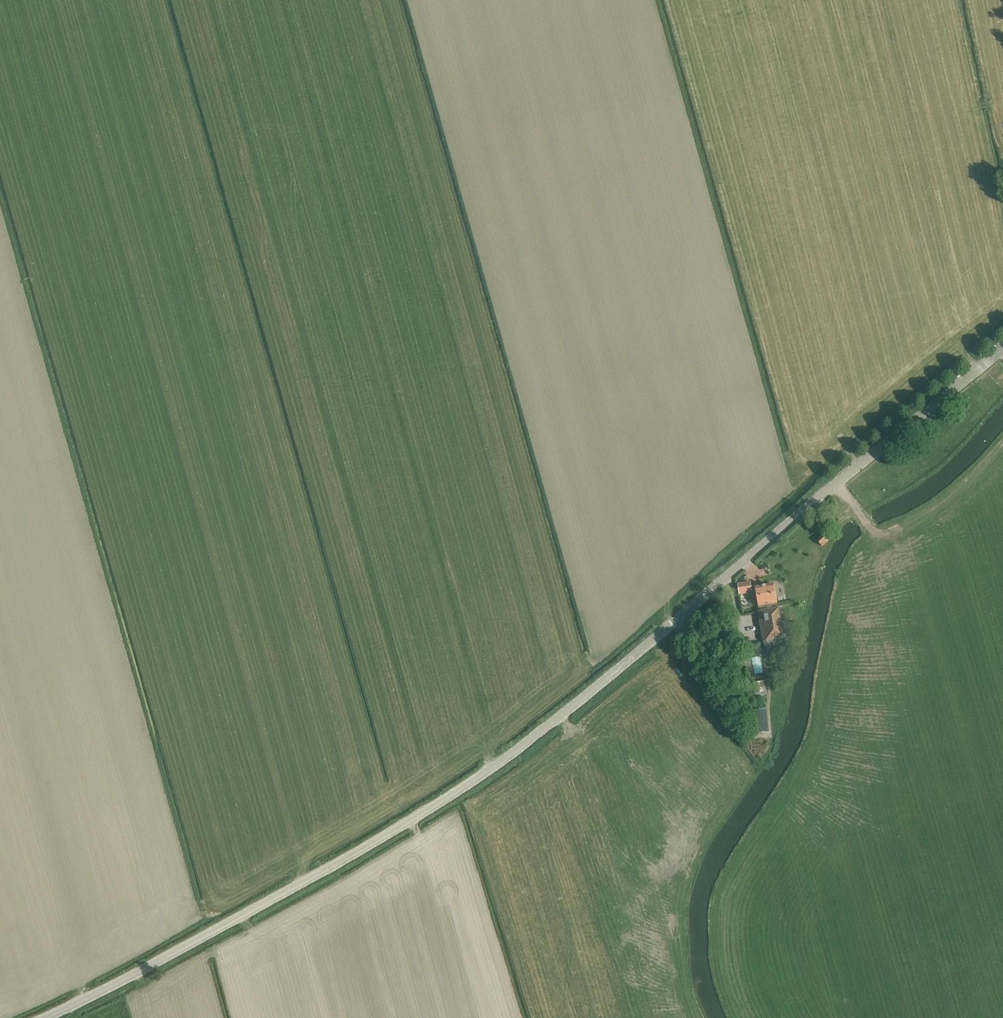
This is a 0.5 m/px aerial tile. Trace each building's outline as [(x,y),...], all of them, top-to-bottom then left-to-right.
[(817,541),(822,546),(829,540),(824,534),(817,541)] [(748,584),(736,587),(738,597),(750,594),(748,584)] [(772,606),(778,605),(774,584),(756,588),(760,612),(759,612),(759,613),(768,612),(768,609),(772,608),(772,606)] [(768,612),(759,613),(760,621),(758,621),(759,627),(762,627),(766,654),(786,650),(779,608),(779,609),(778,605),(772,606),(772,608),(768,609),(768,612)] [(767,693),(764,681),(755,683),(758,695),(767,693)] [(766,709),(752,710),(753,718),(754,730),(761,730),(761,732),(766,732),(768,732),(766,709)]
